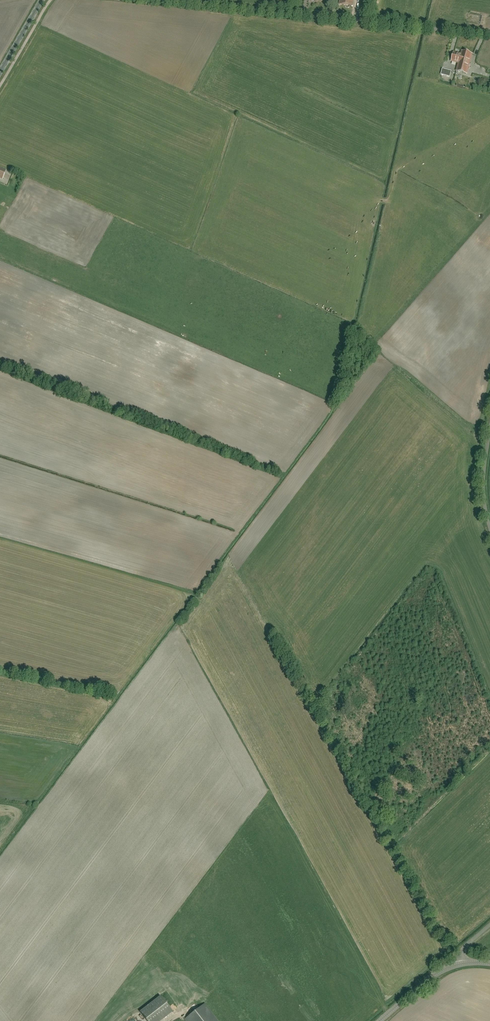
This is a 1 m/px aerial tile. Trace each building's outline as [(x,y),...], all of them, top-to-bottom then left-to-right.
[(361,1),(360,11),(368,12),(369,1),(361,1)] [(454,53),(452,61),(458,63),(456,71),(467,74),(472,54),(461,52),(461,54),(454,53)] [(138,1010),(147,1020),(158,1020),(172,1010),(160,994),(138,1010)] [(204,1004),(198,1008),(197,1007),(192,1011),(193,1012),(184,1019),(185,1020),(218,1020),(204,1004)]
